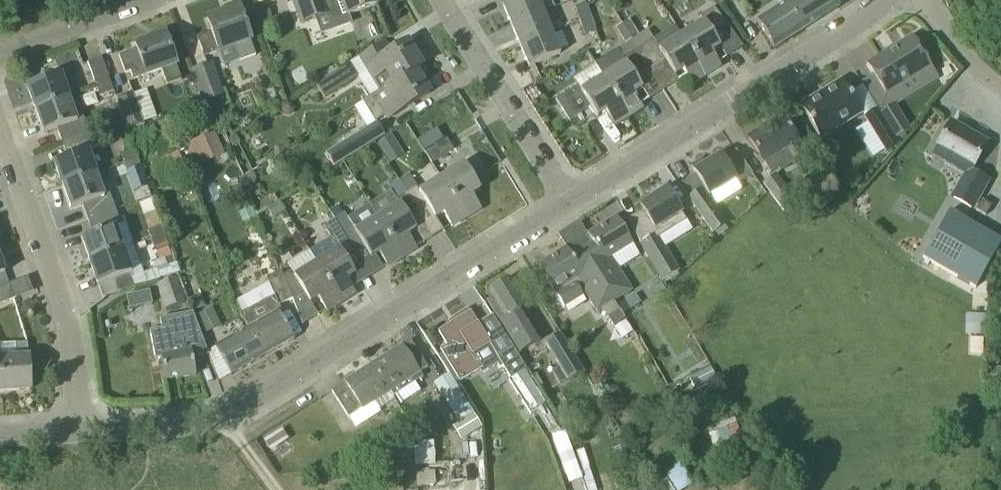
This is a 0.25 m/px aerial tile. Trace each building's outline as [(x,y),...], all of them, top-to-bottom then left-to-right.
[(298,16),(300,22),(330,11),(333,20),(337,29),(352,23),(349,14),(359,10),(378,4),(376,0),(293,0),(298,16)] [(538,0),(513,0),(502,5),(510,26),(543,12),(538,0)] [(784,3),(756,21),(773,48),(816,20),(803,0),(782,0),(784,3)] [(816,20),(838,7),(833,0),(803,0),(816,20)] [(580,21),(590,17),(585,4),(576,7),(580,21)] [(680,35),(705,75),(720,66),(711,52),(719,47),(713,37),(728,28),(714,6),(699,16),(702,21),(680,35)] [(211,31),(197,36),(204,56),(218,51),(218,52),(235,46),(240,60),(255,55),(250,40),(251,40),(239,7),(206,19),(211,31)] [(551,32),(543,12),(510,26),(519,46),(551,32)] [(594,31),(590,17),(580,21),(585,34),(594,31)] [(621,25),(650,70),(664,60),(674,75),(682,70),(691,84),(705,75),(680,35),(659,48),(648,30),(639,35),(629,20),(621,25)] [(616,50),(594,64),(602,77),(627,117),(641,108),(633,94),(641,89),(635,79),(650,70),(621,25),(615,29),(625,45),(618,49),(616,50)] [(519,46),(528,67),(560,53),(551,32),(519,46)] [(136,48),(118,55),(125,73),(130,71),(133,79),(161,69),(167,85),(182,79),(176,64),(165,34),(135,45),(136,48)] [(884,95),(930,67),(911,36),(865,65),(884,95)] [(367,66),(369,70),(374,78),(386,71),(393,82),(386,86),(386,87),(414,70),(421,66),(406,42),(389,52),(382,42),(359,57),(365,67),(367,66)] [(110,82),(108,76),(101,57),(87,62),(96,87),(110,82)] [(324,97),(358,77),(350,63),(316,84),(324,97)] [(194,71),(205,102),(221,96),(210,65),(194,71)] [(374,123),(377,121),(387,115),(388,118),(429,93),(414,70),(386,87),(378,92),(361,102),(374,123)] [(35,109),(69,97),(60,74),(27,86),(35,109)] [(613,126),(627,117),(602,77),(581,90),(578,85),(555,99),(568,121),(590,107),(596,117),(604,112),(613,126)] [(799,106),(819,139),(860,114),(840,80),(799,106)] [(110,82),(96,87),(99,96),(113,91),(110,82)] [(116,97),(128,130),(145,123),(132,91),(116,97)] [(62,142),(88,133),(83,117),(77,120),(69,97),(35,109),(43,132),(57,127),(62,142)] [(879,113),(895,140),(909,131),(892,105),(879,113)] [(895,140),(879,113),(876,109),(863,118),(884,152),(897,143),(895,140)] [(796,141),(792,134),(781,117),(747,138),(758,155),(762,162),(763,162),(770,173),(778,169),(779,171),(792,163),(805,156),(796,141)] [(374,123),(343,142),(332,148),(340,162),(385,135),(377,121),(374,123)] [(939,141),(936,147),(950,154),(944,164),(965,176),(952,198),(970,208),(986,180),(969,170),(984,144),(949,124),(939,141)] [(95,173),(87,151),(102,146),(97,132),(89,135),(88,133),(62,142),(67,157),(54,162),(62,185),(95,173)] [(213,133),(183,145),(192,167),(222,155),(213,133)] [(447,137),(424,152),(431,163),(454,149),(447,137)] [(137,159),(134,150),(121,155),(124,163),(137,159)] [(166,157),(173,176),(187,170),(179,152),(166,157)] [(700,160),(690,167),(693,172),(704,189),(708,196),(734,179),(737,183),(751,174),(735,152),(722,160),(719,155),(703,165),(700,160)] [(124,163),(126,172),(140,167),(137,159),(124,163)] [(463,164),(440,178),(465,218),(480,209),(471,194),(479,189),(463,164)] [(87,218),(115,209),(109,193),(103,195),(95,173),(62,185),(70,208),(82,204),(87,218)] [(397,181),(418,214),(428,208),(434,217),(442,212),(451,227),(465,218),(440,178),(420,190),(409,173),(397,181)] [(804,213),(775,175),(762,184),(784,211),(792,223),(804,213)] [(401,258),(415,248),(407,234),(415,229),(409,220),(418,214),(397,181),(387,187),(390,191),(368,204),(401,258)] [(642,210),(626,220),(640,244),(656,234),(658,237),(662,234),(675,226),(685,220),(680,213),(676,206),(665,189),(663,191),(660,186),(647,194),(650,199),(639,206),(642,210)] [(701,189),(688,198),(713,232),(725,223),(701,189)] [(980,200),(974,210),(984,216),(990,206),(980,200)] [(401,258),(368,204),(347,217),(344,213),(334,219),(355,253),(363,248),(369,257),(378,252),(386,267),(401,258)] [(89,261),(123,249),(115,226),(120,224),(115,209),(87,218),(93,233),(81,237),(89,261)] [(991,259),(1000,242),(948,211),(922,256),(974,287),(991,259)] [(580,248),(613,302),(632,290),(611,257),(632,245),(614,217),(586,234),(590,242),(580,248)] [(339,249),(317,262),(316,263),(340,302),(354,293),(345,279),(354,274),(345,259),(355,253),(334,219),(323,226),(332,238),(339,249)] [(151,239),(165,234),(162,226),(148,231),(151,239)] [(151,239),(154,248),(168,243),(165,234),(151,239)] [(656,234),(640,244),(656,269),(671,259),(658,237),(656,234)] [(580,248),(569,255),(565,248),(536,265),(553,293),(563,308),(586,294),(597,311),(600,309),(606,318),(607,317),(614,328),(624,318),(621,314),(615,305),(613,302),(580,248)] [(131,271),(123,249),(89,261),(98,284),(116,277),(131,271)] [(282,276),(291,299),(302,293),(308,302),(317,297),(325,311),(340,302),(316,263),(317,262),(309,251),(288,264),(292,270),(284,275),(282,276)] [(678,271),(671,259),(656,269),(663,280),(678,271)] [(245,330),(261,357),(292,340),(277,313),(281,311),(278,304),(291,299),(282,276),(284,275),(282,271),(267,277),(273,296),(240,315),(248,328),(245,330)] [(175,278),(157,285),(165,308),(184,302),(175,278)] [(520,353),(540,341),(521,309),(525,307),(507,278),(487,291),(492,298),(487,301),(511,339),(520,353)] [(14,299),(9,283),(0,287),(0,304),(14,299)] [(134,309),(157,300),(151,287),(129,297),(134,309)] [(623,300),(615,305),(621,314),(628,309),(624,301),(623,300)] [(28,303),(20,309),(27,317),(34,311),(28,303)] [(439,350),(458,382),(481,368),(474,355),(479,352),(476,348),(487,341),(469,312),(468,313),(466,309),(452,317),(455,321),(437,331),(446,345),(439,350)] [(161,329),(150,331),(155,359),(161,358),(165,380),(195,375),(192,358),(207,355),(201,339),(192,313),(159,319),(161,329)] [(230,375),(261,357),(245,330),(214,347),(230,375)] [(560,332),(544,342),(559,366),(551,370),(560,386),(583,372),(560,332)] [(970,336),(970,353),(982,353),(983,337),(970,336)] [(522,357),(520,353),(511,339),(504,343),(491,352),(530,411),(543,403),(516,361),(522,357)] [(409,340),(371,365),(391,397),(395,394),(402,404),(421,391),(415,382),(424,376),(420,371),(426,368),(409,340)] [(2,391),(30,390),(29,358),(28,358),(27,343),(0,344),(0,346),(2,391)] [(343,383),(330,392),(348,418),(372,402),(377,410),(393,399),(391,397),(371,365),(343,383)] [(710,366),(689,377),(694,388),(715,377),(710,366)] [(475,412),(450,373),(434,383),(458,422),(452,426),(461,439),(481,426),(473,414),(475,412)] [(267,452),(292,441),(285,426),(260,437),(267,452)] [(698,484),(679,455),(663,466),(680,489),(689,489),(698,484)]
